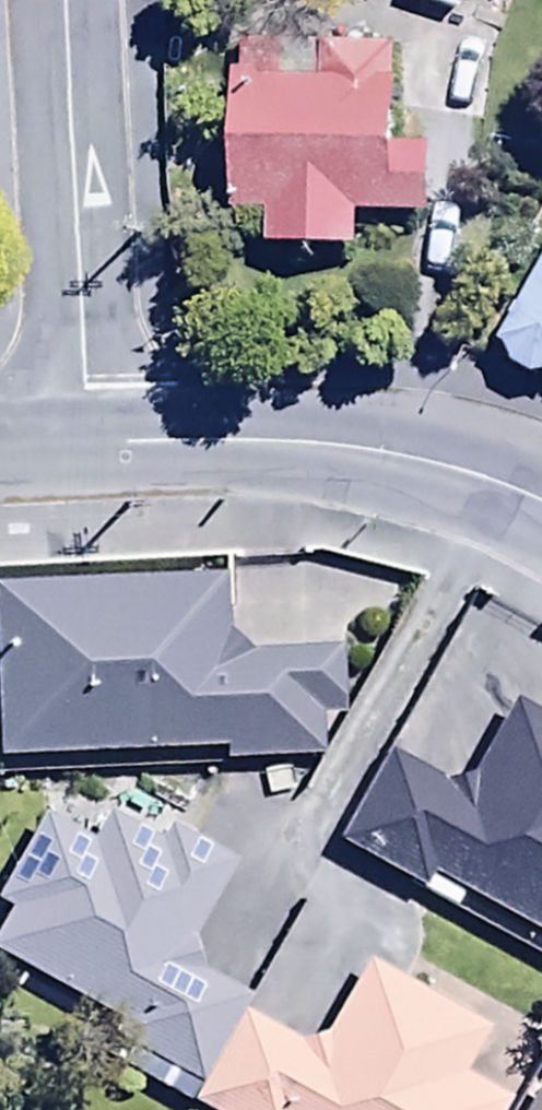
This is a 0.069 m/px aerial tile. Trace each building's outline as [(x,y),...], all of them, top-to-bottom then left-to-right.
[(232,65),(228,205),(263,205),(263,239),(353,241),(354,207),(426,208),(428,132),(390,131),(393,33),(316,31),(315,65),(282,64),(283,42),(240,40),(240,65),(232,65)] [(499,328),(510,351),(529,365),(541,363),(541,256),(499,328)] [(222,745),(222,754),(317,750),(315,714),(345,713),(342,646),(255,649),(227,630),(225,571),(0,580),(0,754),(222,745)] [(333,838),(414,884),(423,870),(541,937),(541,716),(515,701),(475,768),(442,779),(387,749),(333,838)] [(241,1011),(248,998),(199,971),(191,934),(230,859),(167,825),(160,839),(108,812),(93,840),(39,812),(0,885),(0,902),(8,906),(0,921),(0,952),(115,1019),(108,1032),(128,1044),(117,1063),(148,1081),(160,1061),(198,1082),(241,1011)] [(198,1082),(189,1098),(210,1109),(502,1109),(508,1101),(460,1073),(487,1027),(363,955),(322,1034),(295,1041),(241,1011),(198,1082)] [(540,1078),(522,1109),(541,1109),(541,1080),(540,1078)]
